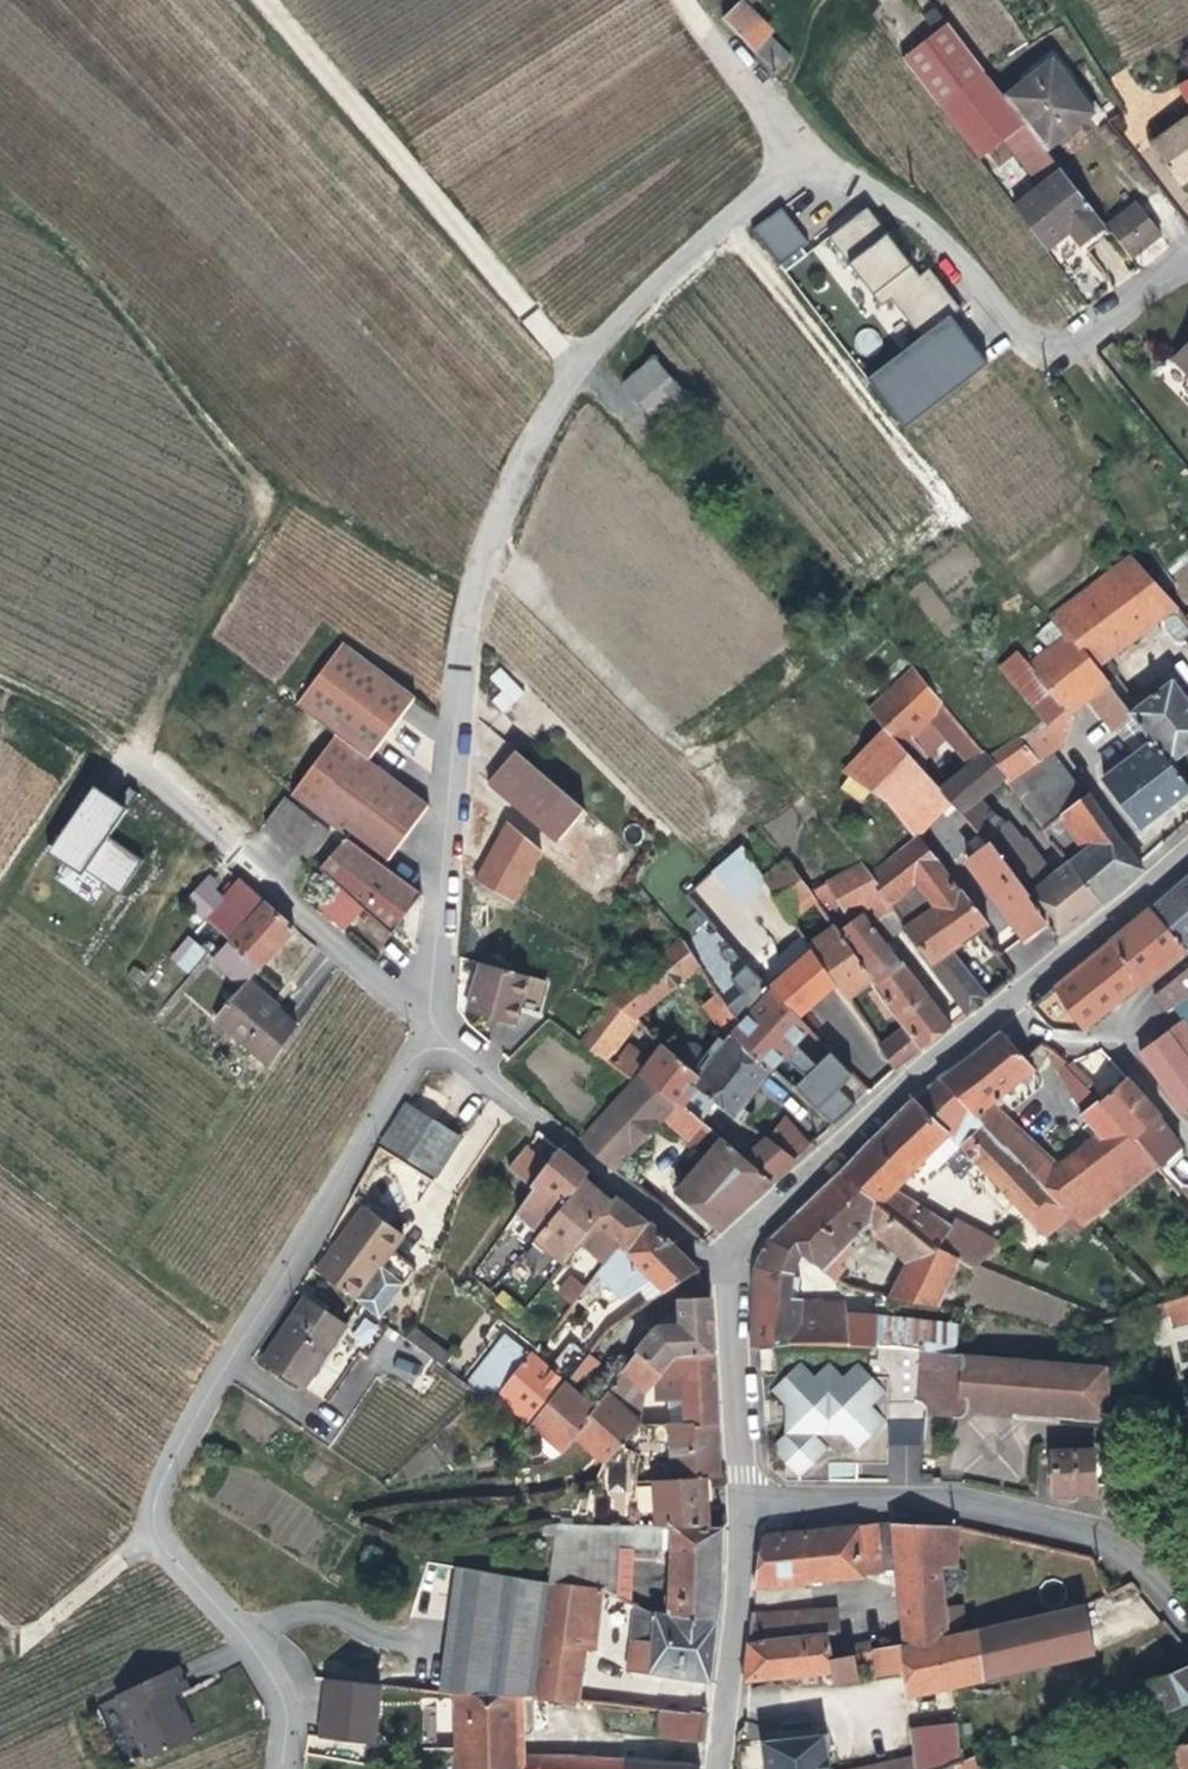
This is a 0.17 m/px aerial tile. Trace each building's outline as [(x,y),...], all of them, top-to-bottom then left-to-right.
[(723,17),(742,72),(758,65),(762,56),(741,2),(723,17)] [(1005,97),(947,22),(902,59),(978,161),(1005,140),(1042,188),(1017,207),(1047,249),(1070,232),(1081,247),(1107,228),(1049,153),(1005,97)] [(1054,59),(1005,97),(1049,153),(1098,115),(1054,59)] [(1175,79),(1182,90),(1187,100),(1187,71),(1175,79)] [(1153,144),(1180,184),(1187,179),(1187,121),(1153,144)] [(1111,234),(1131,260),(1162,235),(1137,205),(1107,228),(1111,234)] [(779,206),(752,229),(780,263),(808,241),(779,206)] [(929,267),(918,275),(867,207),(822,240),(889,330),(904,319),(913,330),(954,300),(929,267)] [(1107,228),(1081,247),(1087,252),(1111,234),(1107,228)] [(1051,250),(1061,262),(1079,247),(1069,235),(1051,250)] [(902,425),(987,363),(951,314),(866,376),(902,425)] [(1174,357),(1187,372),(1187,343),(1174,357)] [(653,426),(689,399),(656,355),(620,382),(653,426)] [(1131,552),(1053,616),(1068,635),(1072,639),(1075,637),(1097,667),(1156,620),(1160,625),(1164,621),(1172,631),(1183,621),(1131,552)] [(1072,639),(1068,635),(1033,664),(1069,710),(1090,694),(1117,730),(1125,723),(1134,715),(1130,710),(1097,667),(1075,637),(1072,639)] [(296,708),(336,739),(367,762),(417,697),(345,645),(296,708)] [(1069,710),(1033,664),(1030,665),(1021,652),(1006,664),(1049,720),(1052,724),(1069,710)] [(922,670),(874,708),(892,731),(905,746),(915,738),(939,719),(953,709),(922,670)] [(1130,710),(1134,715),(1145,729),(1172,763),(1187,751),(1187,699),(1172,678),(1130,710)] [(991,758),(953,709),(939,719),(977,768),(991,758)] [(1049,720),(994,762),(1010,783),(1041,827),(1088,792),(1076,775),(1071,778),(1053,754),(1067,744),(1074,716),(1069,710),(1052,724),(1049,720)] [(1134,715),(1125,723),(1136,736),(1145,729),(1134,715)] [(1172,763),(1145,729),(1136,736),(1145,747),(1104,779),(1142,829),(1187,792),(1187,784),(1172,763)] [(892,731),(849,771),(888,800),(918,837),(956,809),(943,793),(905,746),(892,731)] [(915,738),(905,746),(943,793),(957,783),(915,738)] [(287,797),(339,836),(383,870),(427,808),(367,762),(336,739),(287,797)] [(589,815),(517,755),(489,789),(562,848),(589,815)] [(956,809),(987,844),(993,850),(1012,835),(1007,829),(984,803),(1010,783),(994,762),(991,758),(977,768),(957,783),(943,793),(956,809)] [(123,815),(131,820),(144,800),(129,790),(120,803),(91,784),(49,849),(119,894),(142,859),(108,837),(123,815)] [(1142,868),(1088,792),(1041,827),(1053,843),(1061,836),(1057,832),(1067,825),(1084,848),(1066,861),(1101,905),(1142,868)] [(267,827),(282,839),(309,860),(329,834),(301,813),(287,801),(267,827)] [(472,879),(515,903),(546,848),(503,824),(472,879)] [(362,906),(393,932),(420,898),(383,870),(339,836),(315,866),(337,885),(362,906)] [(955,887),(918,837),(869,875),(867,877),(887,905),(898,896),(895,891),(915,876),(934,903),(955,887)] [(993,850),(987,844),(966,860),(1027,937),(1047,922),(1011,873),(1001,860),(993,850)] [(766,879),(764,874),(742,845),(722,867),(713,875),(739,903),(766,879)] [(1035,887),(1047,877),(1032,856),(1023,865),(1033,878),(1031,880),(1035,887)] [(814,889),(788,857),(764,874),(766,879),(791,916),(816,899),(819,897),(814,889)] [(1061,941),(1101,905),(1066,861),(1047,877),(1035,887),(1031,880),(1033,878),(1023,865),(1011,873),(1047,922),(1061,941)] [(70,862),(58,877),(91,903),(103,888),(70,862)] [(869,875),(860,864),(831,880),(840,898),(839,906),(826,914),(834,926),(837,932),(863,912),(884,940),(903,926),(887,905),(867,877),(869,875)] [(1187,947),(1187,878),(1151,909),(1185,949),(1187,947)] [(205,884),(194,897),(185,888),(178,897),(188,905),(229,941),(246,921),(210,889),(214,883),(209,879),(205,884)] [(840,898),(831,880),(814,889),(819,897),(816,899),(826,914),(839,906),(840,898)] [(345,928),(362,906),(337,885),(320,905),(345,928)] [(984,925),(955,887),(934,903),(903,926),(969,1014),(991,997),(952,949),(984,925)] [(241,987),(246,981),(292,928),(268,907),(262,903),(246,921),(229,941),(212,961),(241,987)] [(1140,987),(1185,949),(1151,909),(1112,942),(1140,987)] [(863,912),(837,932),(869,980),(873,987),(881,1000),(887,996),(896,1010),(906,1023),(925,1049),(953,1027),(903,960),(900,962),(884,940),(863,912)] [(837,932),(834,926),(808,943),(844,998),(869,980),(837,932)] [(187,935),(169,958),(189,974),(207,951),(187,935)] [(1001,988),(1014,978),(988,942),(973,953),(1001,988)] [(1086,1031),(1140,987),(1112,942),(1034,1005),(1052,1028),(1086,1031)] [(700,968),(684,943),(613,1004),(615,1006),(636,1022),(700,968)] [(513,1029),(527,980),(479,965),(465,1012),(513,1029)] [(793,1045),(806,1029),(781,1003),(750,967),(735,981),(760,1010),(742,1029),(732,1041),(730,1042),(703,1082),(697,1092),(735,1123),(763,1078),(767,1074),(780,1060),(793,1045)] [(1157,994),(1168,1011),(1174,1007),(1187,997),(1187,969),(1157,994)] [(270,1065),(298,1025),(246,981),(241,987),(215,1016),(270,1065)] [(732,1041),(742,1029),(712,985),(695,997),(730,1042),(732,1041)] [(881,1000),(873,987),(867,991),(886,1017),(896,1010),(887,996),(881,1000)] [(1174,1007),(1185,1021),(1187,1019),(1187,997),(1174,1007)] [(639,1025),(636,1022),(615,1006),(584,1048),(607,1066),(639,1025)] [(1187,1107),(1187,1026),(1185,1021),(1141,1053),(1183,1111),(1187,1107)] [(896,1072),(925,1049),(906,1023),(878,1046),(896,1072)] [(1076,1217),(1084,1225),(1162,1169),(1137,1141),(1135,1143),(1099,1103),(1097,1101),(1084,1112),(1081,1115),(1096,1137),(1054,1165),(992,1101),(1035,1069),(1001,1030),(941,1076),(1076,1217)] [(815,1064),(829,1051),(812,1033),(799,1046),(815,1064)] [(809,1078),(817,1069),(793,1045),(780,1060),(809,1078)] [(663,1047),(643,1074),(621,1058),(612,1070),(635,1089),(643,1080),(683,1113),(697,1092),(703,1082),(663,1047)] [(1064,1065),(1066,1061),(1052,1050),(1047,1056),(1057,1065),(1055,1069),(1084,1112),(1097,1101),(1064,1065)] [(840,1091),(855,1076),(830,1052),(817,1069),(840,1091)] [(837,1128),(857,1109),(840,1091),(817,1069),(809,1078),(798,1091),(837,1128)] [(1049,1238),(1076,1217),(941,1076),(922,1091),(842,1172),(864,1195),(880,1209),(897,1193),(954,1137),(1029,1218),(1022,1225),(1030,1234),(1037,1226),(1049,1238)] [(1137,1141),(1162,1117),(1126,1078),(1099,1103),(1135,1143),(1137,1141)] [(635,1089),(582,1143),(617,1171),(664,1123),(690,1144),(699,1137),(719,1153),(679,1194),(718,1228),(774,1182),(738,1154),(729,1147),(728,1148),(683,1113),(643,1080),(635,1089)] [(407,1107),(382,1143),(437,1178),(461,1141),(407,1107)] [(770,1137),(782,1146),(797,1130),(786,1118),(770,1137)] [(799,1159),(812,1147),(797,1130),(782,1146),(799,1159)] [(559,1154),(538,1137),(521,1157),(545,1180),(567,1198),(568,1200),(586,1179),(591,1173),(562,1150),(559,1154)] [(738,1154),(774,1182),(799,1159),(782,1146),(770,1137),(758,1154),(745,1144),(738,1154)] [(1181,1199),(1187,1193),(1187,1170),(1170,1183),(1176,1193),(1181,1199)] [(806,1208),(771,1239),(781,1242),(804,1247),(829,1265),(838,1256),(876,1218),(882,1230),(911,1261),(894,1295),(941,1311),(957,1271),(964,1275),(969,1267),(948,1253),(908,1227),(880,1209),(864,1195),(842,1172),(806,1208)] [(586,1179),(568,1200),(538,1238),(566,1261),(583,1241),(614,1203),(586,1179)] [(545,1180),(534,1193),(557,1211),(567,1198),(545,1180)] [(897,1193),(880,1209),(908,1227),(923,1210),(897,1193)] [(651,1223),(619,1197),(614,1203),(583,1241),(609,1261),(612,1257),(614,1259),(623,1247),(630,1252),(651,1223)] [(367,1203),(320,1269),(366,1304),(387,1319),(421,1265),(397,1247),(406,1233),(367,1203)] [(923,1210),(908,1227),(948,1253),(951,1247),(945,1244),(953,1230),(923,1210)] [(655,1277),(669,1292),(699,1272),(658,1229),(651,1223),(630,1252),(655,1277)] [(755,1284),(754,1347),(784,1344),(901,1348),(928,1351),(930,1343),(926,1336),(879,1333),(878,1309),(848,1306),(849,1297),(808,1296),(808,1293),(795,1293),(797,1266),(804,1247),(781,1242),(771,1239),(759,1257),(755,1284)] [(622,1296),(655,1277),(630,1252),(623,1247),(614,1259),(612,1257),(609,1261),(599,1274),(622,1296)] [(838,1256),(829,1265),(850,1279),(857,1271),(838,1256)] [(564,1291),(578,1302),(579,1300),(587,1290),(590,1286),(576,1275),(564,1291)] [(587,1290),(579,1300),(588,1306),(596,1297),(587,1290)] [(387,1319),(366,1304),(352,1325),(332,1311),(322,1304),(311,1296),(268,1359),(311,1389),(346,1338),(376,1358),(397,1326),(387,1319)] [(1164,1303),(1169,1318),(1173,1330),(1187,1325),(1187,1296),(1164,1303)] [(322,1304),(332,1311),(337,1304),(327,1297),(322,1304)] [(659,1329),(637,1352),(664,1371),(680,1353),(715,1352),(712,1300),(683,1301),(683,1329),(659,1329)] [(1146,1325),(1169,1318),(1164,1303),(1142,1310),(1146,1325)] [(414,1339),(438,1357),(445,1362),(452,1352),(422,1329),(414,1339)] [(471,1382),(499,1402),(504,1396),(518,1377),(496,1361),(510,1341),(533,1359),(536,1355),(506,1332),(471,1382)] [(504,1396),(536,1427),(592,1354),(577,1342),(553,1371),(536,1355),(533,1359),(510,1341),(496,1361),(518,1377),(504,1396)] [(930,1343),(928,1351),(939,1352),(939,1345),(930,1343)] [(536,1427),(569,1458),(578,1442),(597,1412),(574,1391),(585,1375),(590,1378),(605,1357),(597,1349),(592,1354),(536,1427)] [(891,1350),(890,1378),(913,1378),(914,1352),(891,1350)] [(765,1351),(765,1372),(783,1372),(783,1351),(765,1351)] [(578,1442),(608,1466),(641,1426),(616,1404),(635,1380),(649,1391),(658,1380),(664,1371),(637,1352),(597,1412),(578,1442)] [(680,1353),(664,1371),(658,1380),(659,1399),(671,1399),(688,1399),(689,1424),(720,1423),(715,1352),(680,1353)] [(972,1407),(1114,1418),(1112,1367),(961,1354),(923,1352),(918,1400),(926,1404),(930,1409),(930,1414),(965,1415),(972,1407)] [(889,1466),(890,1378),(789,1378),(788,1481),(833,1481),(833,1466),(889,1466)] [(616,1404),(641,1426),(649,1391),(635,1380),(616,1404)] [(671,1399),(671,1425),(689,1424),(688,1399),(671,1399)] [(587,1492),(586,1524),(620,1525),(638,1525),(642,1525),(642,1459),(646,1441),(672,1441),(673,1458),(675,1478),(707,1476),(711,1476),(723,1476),(720,1423),(689,1424),(671,1425),(641,1426),(608,1466),(595,1481),(587,1492)] [(1098,1493),(1096,1450),(1055,1451),(1057,1495),(1098,1493)] [(709,1508),(707,1476),(675,1478),(673,1458),(642,1459),(642,1525),(664,1525),(676,1526),(714,1526),(713,1508),(709,1508)] [(586,1524),(560,1523),(552,1580),(606,1589),(614,1594),(618,1545),(620,1525),(586,1524)] [(895,1523),(879,1525),(886,1575),(898,1574),(895,1523)] [(941,1524),(895,1523),(898,1574),(903,1644),(949,1636),(944,1566),(961,1565),(958,1528),(941,1524)] [(638,1525),(620,1525),(618,1545),(637,1546),(638,1525)] [(642,1525),(638,1525),(637,1546),(664,1548),(664,1525),(642,1525)] [(675,1549),(676,1526),(664,1525),(664,1548),(675,1549)] [(886,1575),(879,1525),(769,1535),(763,1539),(756,1588),(886,1575)] [(722,1602),(725,1526),(714,1526),(676,1526),(675,1549),(671,1607),(722,1602)] [(484,1562),(464,1557),(442,1691),(460,1692),(484,1562)] [(552,1580),(484,1562),(460,1692),(522,1695),(537,1699),(577,1702),(587,1647),(591,1648),(598,1646),(606,1589),(552,1580)] [(712,1684),(722,1602),(671,1607),(660,1608),(642,1601),(637,1639),(629,1672),(712,1684)] [(949,1636),(903,1644),(897,1645),(901,1671),(905,1698),(985,1682),(1094,1654),(1083,1605),(982,1630),(949,1636)] [(780,1618),(753,1615),(749,1644),(828,1633),(830,1657),(862,1651),(868,1650),(868,1641),(858,1642),(858,1646),(840,1648),(837,1608),(822,1612),(780,1618)] [(828,1633),(749,1644),(746,1683),(841,1668),(842,1680),(867,1676),(864,1661),(862,1651),(830,1657),(828,1633)] [(897,1645),(868,1650),(862,1651),(864,1661),(882,1659),(885,1672),(901,1671),(897,1645)] [(121,1695),(144,1748),(150,1761),(198,1739),(193,1726),(187,1713),(184,1715),(177,1697),(193,1690),(182,1667),(121,1695)] [(1128,1691),(1140,1718),(1155,1712),(1155,1714),(1187,1702),(1187,1667),(1128,1691)] [(202,1686),(193,1690),(177,1697),(184,1715),(187,1713),(192,1711),(188,1701),(205,1693),(202,1686)] [(384,1689),(330,1686),(322,1743),(374,1748),(384,1689)] [(459,1768),(524,1768),(524,1752),(524,1733),(530,1733),(533,1731),(537,1726),(537,1699),(522,1695),(460,1692),(459,1768)] [(704,1746),(708,1716),(661,1710),(657,1741),(704,1746)] [(960,1763),(954,1723),(909,1728),(913,1755),(850,1768),(938,1768),(960,1763)] [(824,1733),(760,1744),(764,1768),(830,1768),(824,1733)] [(1186,1743),(1175,1747),(1185,1768),(1187,1768),(1187,1747),(1186,1743)] [(524,1768),(627,1768),(628,1759),(524,1752),(524,1768)] [(1169,1760),(1165,1752),(1154,1756),(1157,1765),(1169,1760)] [(986,1754),(960,1763),(960,1768),(992,1768),(986,1754)] [(628,1759),(627,1768),(701,1768),(701,1766),(663,1761),(628,1759)] [(1129,1768),(1150,1768),(1147,1760),(1129,1767),(1129,1768)]
